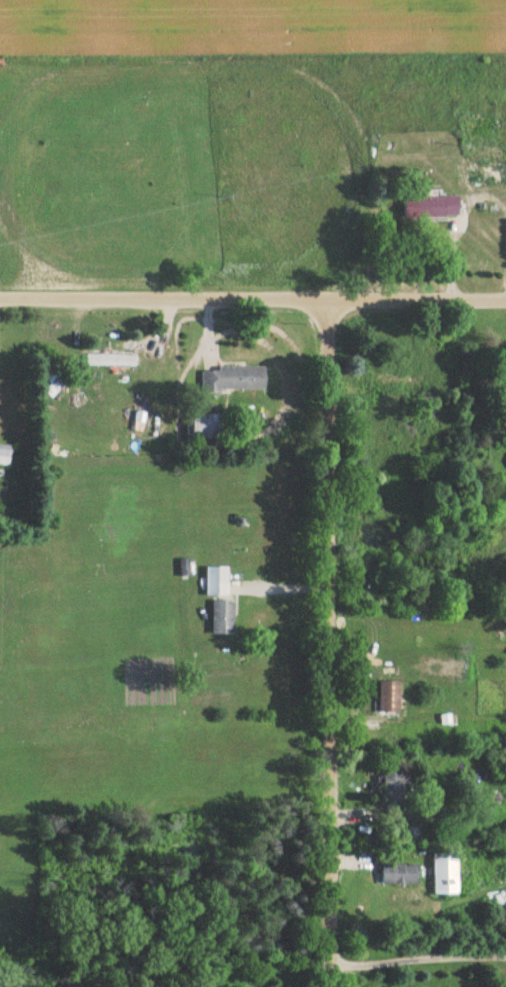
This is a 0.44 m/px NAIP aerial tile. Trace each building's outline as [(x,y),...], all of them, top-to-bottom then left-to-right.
[(457,196),(427,196),(427,217),(457,217),(457,196)] [(136,356),(86,356),(86,365),(136,365),(136,356)] [(263,390),(263,366),(201,366),(201,390),(263,390)] [(191,413),(191,434),(219,434),(219,413),(191,413)] [(8,449),(0,449),(0,465),(8,465),(8,449)] [(227,596),(227,567),(204,567),(204,596),(227,596)] [(211,635),(232,635),(232,601),(211,600),(211,635)] [(378,713),(398,713),(398,682),(378,682),(378,713)] [(402,765),(383,765),(383,805),(403,805),(403,783),(408,783),(408,776),(402,776),(402,765)] [(457,895),(457,854),(432,854),(432,895),(457,895)] [(416,884),(416,865),(381,865),(381,884),(416,884)]
